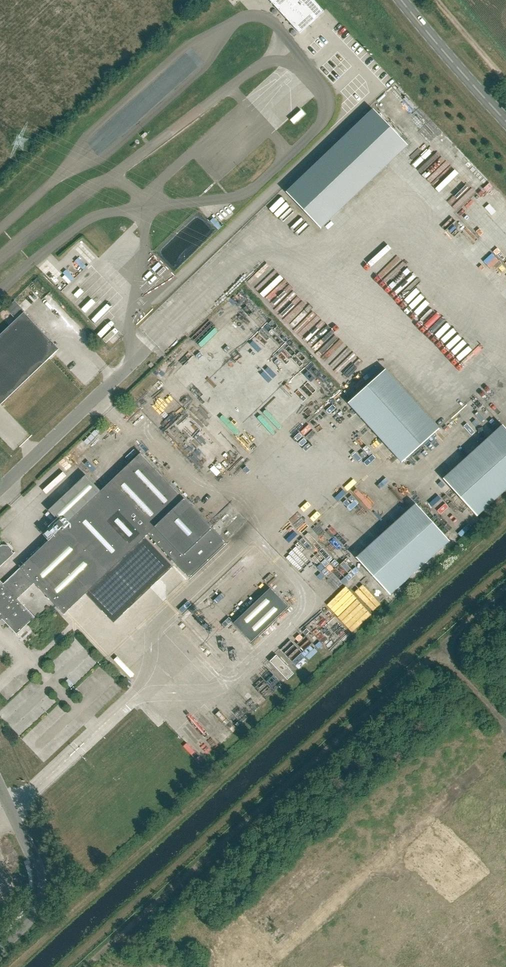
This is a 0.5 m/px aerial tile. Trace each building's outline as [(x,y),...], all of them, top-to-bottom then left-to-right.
[(306,28),(324,12),(313,0),(269,0),(294,28),(295,28),(300,33),(305,28),(306,28)] [(341,86),(337,90),(353,107),(357,103),(341,86)] [(373,109),(286,192),(321,229),(408,146),(373,109)] [(377,216),(381,212),(373,202),(369,207),(377,216)] [(234,204),(229,207),(236,219),(241,215),(234,204)] [(214,223),(222,232),(226,228),(218,219),(214,223)] [(435,223),(430,227),(439,236),(444,232),(435,223)] [(445,233),(441,237),(447,245),(452,242),(445,233)] [(380,249),(378,254),(390,259),(392,254),(380,249)] [(419,269),(417,274),(429,278),(431,273),(419,269)] [(433,275),(431,279),(441,284),(443,280),(433,275)] [(454,286),(452,292),(464,296),(466,291),(454,286)] [(436,287),(433,301),(443,303),(446,289),(436,287)] [(25,311),(15,300),(6,308),(16,319),(0,335),(0,403),(1,404),(59,348),(54,343),(24,312),(25,311)] [(44,318),(47,315),(34,301),(30,304),(44,318)] [(465,325),(460,328),(467,336),(471,332),(465,325)] [(365,360),(345,344),(324,368),(343,385),(365,360)] [(348,403),(402,463),(439,429),(385,369),(348,403)] [(225,450),(179,401),(157,422),(162,427),(168,422),(208,466),(225,450)] [(278,422),(289,410),(283,405),(272,417),(278,422)] [(477,516),(505,489),(505,429),(503,425),(443,479),(477,516)] [(17,634),(35,616),(18,598),(34,582),(64,613),(86,593),(114,622),(173,566),(145,537),(148,534),(189,577),(226,542),(185,499),(189,495),(183,489),(179,493),(141,452),(101,490),(86,474),(48,510),(63,526),(20,567),(21,567),(4,583),(0,579),(0,616),(17,634)] [(390,595),(450,541),(416,504),(356,558),(390,595)] [(469,513),(459,519),(462,524),(472,518),(469,513)] [(16,552),(9,545),(2,545),(0,547),(0,567),(16,552)] [(252,641),(288,606),(270,587),(234,622),(252,641)] [(288,679),(294,673),(277,654),(270,661),(288,679)] [(152,680),(149,684),(167,700),(170,696),(152,680)]
